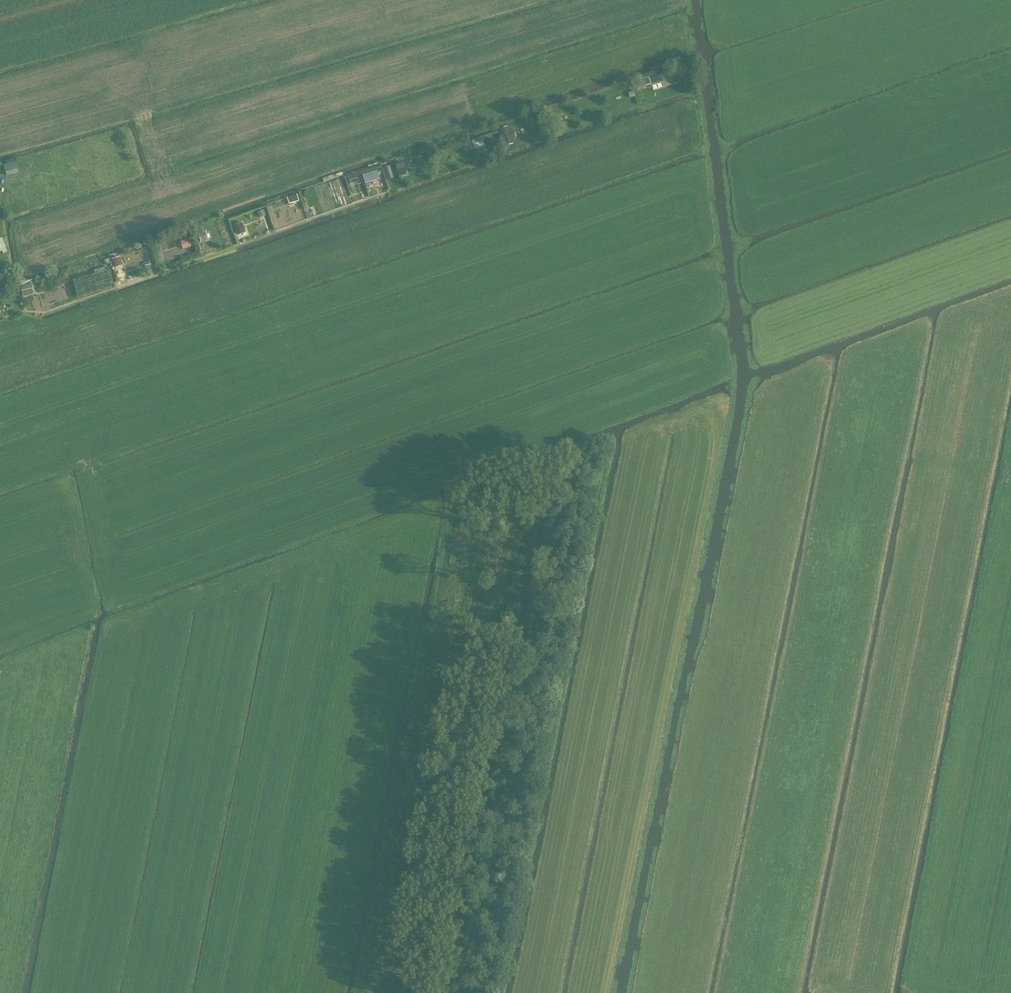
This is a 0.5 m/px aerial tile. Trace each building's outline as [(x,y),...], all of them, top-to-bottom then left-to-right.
[(649,78),(641,80),(643,88),(671,79),(670,73),(649,79),(649,78)] [(482,137),(472,140),(475,149),(485,146),(482,137)] [(15,163),(5,166),(7,175),(18,172),(15,163)] [(377,171),(363,175),(365,183),(380,179),(377,171)] [(356,174),(348,177),(350,184),(358,181),(356,174)] [(297,195),(287,198),(289,204),(299,201),(297,195)] [(242,223),(233,226),(236,234),(245,231),(242,223)] [(189,239),(182,242),(184,249),(191,247),(189,239)] [(115,268),(123,265),(120,257),(112,259),(115,268)] [(19,275),(16,275),(15,272),(12,273),(12,275),(15,287),(30,283),(29,280),(26,280),(20,275),(19,275)] [(31,284),(21,286),(24,296),(33,293),(31,284)]
